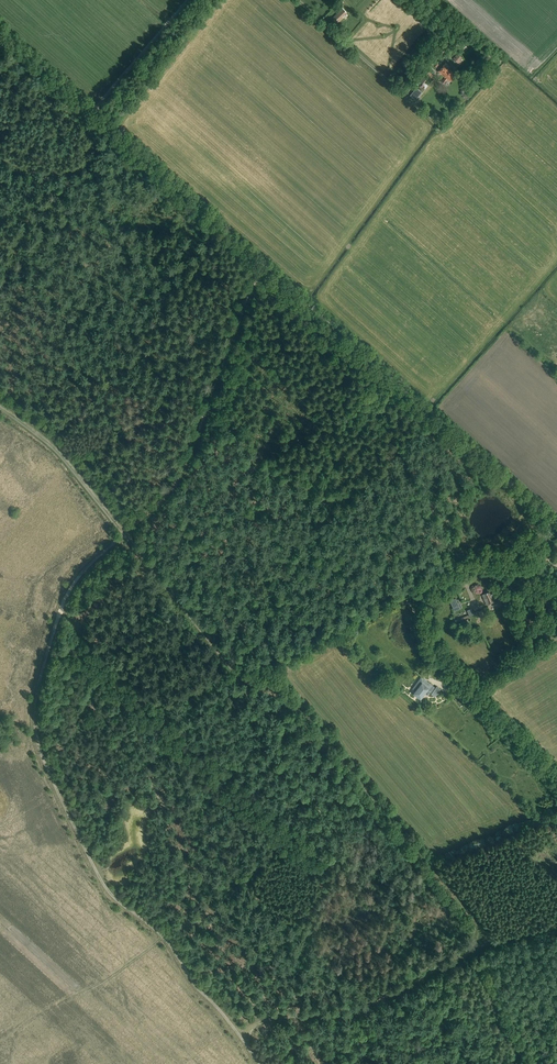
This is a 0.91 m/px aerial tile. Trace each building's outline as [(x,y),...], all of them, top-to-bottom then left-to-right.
[(338,22),(343,18),(342,17),(347,13),(342,8),(338,12),(338,13),(333,18),(338,22)] [(497,61),(499,59),(493,53),(491,55),(497,61)] [(459,63),(460,61),(459,61),(462,57),(458,54),(453,59),(459,63)] [(450,67),(445,62),(443,65),(437,72),(445,78),(442,82),(444,84),(446,81),(447,80),(450,82),(450,81),(452,82),(454,78),(450,75),(453,72),(448,69),(450,67)] [(416,90),(412,95),(417,99),(422,94),(416,90)] [(491,595),(489,592),(483,595),(487,605),(496,601),(498,599),(500,605),(506,602),(502,593),(496,596),(497,598),(495,599),(493,594),(491,595)] [(458,603),(455,599),(450,601),(453,608),(459,605),(458,603)] [(435,687),(421,677),(412,689),(415,691),(413,694),(421,700),(426,693),(428,695),(431,692),(431,693),(435,697),(441,689),(436,686),(435,687)]
